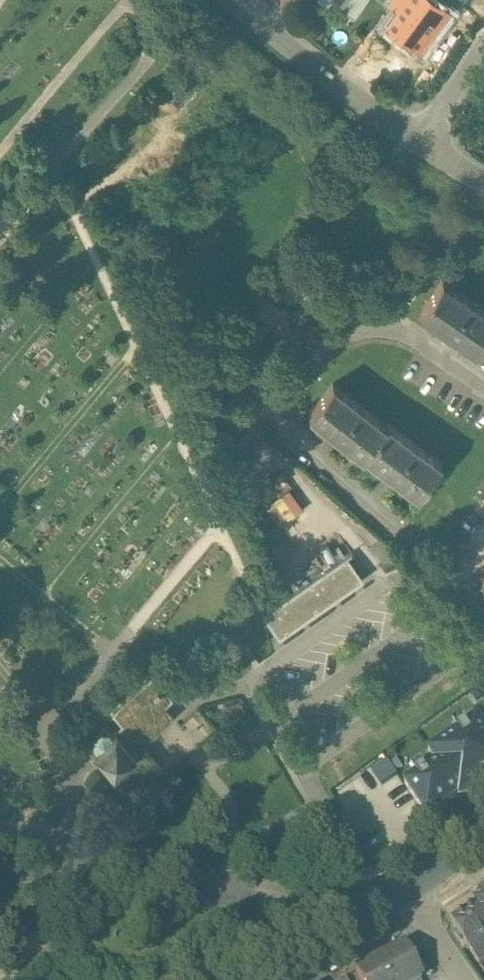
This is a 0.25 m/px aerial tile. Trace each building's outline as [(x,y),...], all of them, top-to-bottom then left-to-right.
[(385,18),(418,43),(419,42),(415,39),(444,3),(447,5),(448,4),(442,0),(398,0),(385,18)] [(443,280),(420,314),(476,352),(478,349),(483,353),(483,308),(443,280)] [(388,422),(386,425),(333,386),(309,418),(363,459),(366,455),(419,495),(443,462),(388,422)] [(280,497),(292,489),(282,476),(271,484),(280,497)] [(261,614),(278,638),(363,579),(346,555),(261,614)] [(153,678),(113,715),(122,726),(113,734),(110,731),(102,731),(94,738),(94,746),(96,749),(93,752),(114,775),(120,769),(137,788),(162,765),(143,744),(173,716),(165,707),(173,699),(153,678)] [(412,775),(405,762),(394,769),(402,781),(412,775)] [(394,769),(385,774),(392,787),(402,781),(394,769)] [(445,807),(429,779),(408,791),(424,819),(445,807)] [(478,903),(452,919),(481,964),(483,962),(483,911),(478,903)] [(357,971),(362,979),(418,979),(422,978),(405,945),(357,971)]
